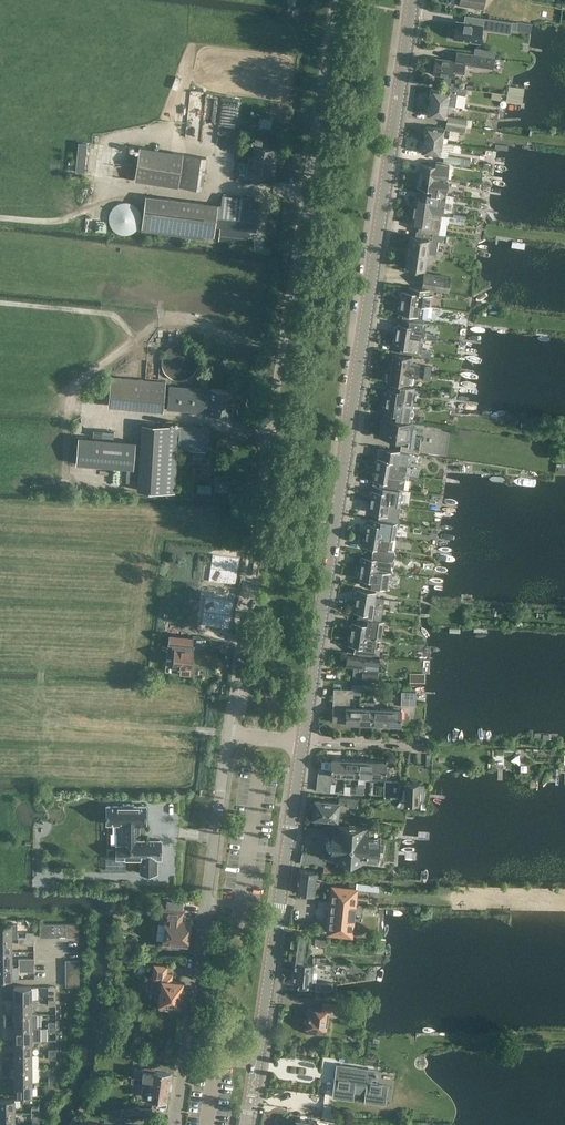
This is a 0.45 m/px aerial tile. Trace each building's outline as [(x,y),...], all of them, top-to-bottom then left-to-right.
[(459,4),(484,9),(485,0),(459,0),(459,4)] [(496,20),(465,16),(465,23),(456,22),(455,30),(453,30),(452,37),(454,37),(454,39),(480,42),(482,28),(494,30),(496,20)] [(481,49),(480,56),(494,58),(495,51),(481,49)] [(492,68),(494,58),(480,56),(456,52),(455,62),(435,59),(433,73),(453,76),(454,70),(462,71),(463,64),(492,68)] [(431,98),(430,102),(448,105),(455,106),(457,93),(465,95),(466,88),(442,85),(442,90),(438,89),(438,91),(431,90),(430,98),(431,98)] [(501,93),(492,92),(491,99),(500,100),(501,93)] [(235,149),(239,100),(224,98),(219,147),(235,149)] [(447,110),(448,105),(430,102),(430,107),(429,107),(427,114),(435,115),(435,117),(444,119),(446,109),(447,110)] [(448,119),(447,124),(471,127),(472,120),(448,116),(448,119)] [(258,127),(268,127),(269,118),(259,117),(258,127)] [(188,122),(187,138),(199,139),(201,123),(188,122)] [(471,127),(447,124),(446,130),(470,133),(471,127)] [(442,137),(443,129),(433,127),(433,129),(425,128),(424,135),(425,135),(425,140),(443,142),(444,137),(442,137)] [(452,150),(453,144),(443,142),(425,140),(424,144),(423,144),(422,152),(429,153),(429,155),(439,156),(440,148),(452,150)] [(202,189),(207,157),(140,147),(135,179),(180,186),(202,189)] [(270,177),(274,150),(259,148),(254,147),(253,159),(249,158),(247,171),(251,171),(250,174),(270,177)] [(468,166),(469,159),(444,156),(444,162),(468,166)] [(446,178),(448,164),(436,162),(435,165),(421,163),(421,165),(418,166),(418,169),(419,170),(419,174),(446,178)] [(446,179),(446,178),(419,174),(418,179),(416,179),(416,182),(417,184),(417,186),(421,187),(420,191),(422,192),(435,193),(445,195),(447,179),(446,179)] [(416,197),(414,210),(442,215),(445,195),(435,193),(422,192),(421,198),(416,197)] [(214,237),(218,205),(146,196),(142,228),(214,237)] [(256,232),(259,210),(250,209),(250,199),(223,196),(219,228),(222,228),(220,240),(248,243),(249,231),(256,232)] [(113,232),(140,231),(139,202),(112,203),(113,232)] [(418,225),(417,231),(438,234),(442,234),(445,235),(448,216),(442,215),(414,210),(412,224),(418,225)] [(438,234),(417,231),(416,237),(410,236),(408,248),(443,253),(443,251),(436,250),(438,240),(441,241),(442,234),(438,234)] [(442,260),(443,253),(408,248),(405,266),(424,269),(426,258),(435,260),(435,259),(442,260)] [(424,273),(422,288),(428,289),(466,294),(468,281),(450,279),(450,276),(424,273)] [(401,297),(400,302),(428,306),(430,306),(432,294),(428,294),(428,289),(410,286),(409,291),(402,290),(401,293),(400,294),(400,296),(401,297)] [(426,317),(428,306),(400,302),(400,306),(398,307),(398,309),(399,310),(399,313),(402,313),(401,318),(401,319),(423,322),(423,317),(426,317)] [(424,322),(423,322),(401,319),(400,323),(397,323),(397,326),(395,327),(395,329),(396,330),(395,334),(422,338),(430,340),(431,333),(422,332),(424,322)] [(429,356),(430,350),(421,349),(422,338),(395,334),(395,338),(393,339),(392,342),(394,343),(394,345),(400,346),(400,352),(429,356)] [(412,357),(391,354),(391,355),(390,355),(389,361),(390,362),(389,367),(423,371),(424,365),(411,364),(412,357)] [(423,371),(389,367),(389,372),(387,372),(387,378),(388,379),(388,381),(411,384),(413,383),(414,377),(417,377),(417,375),(423,376),(422,379),(429,380),(430,372),(423,371)] [(164,409),(166,381),(111,376),(108,404),(164,409)] [(411,393),(412,387),(391,384),(390,389),(387,389),(387,392),(385,392),(385,395),(386,396),(385,400),(411,404),(412,404),(413,399),(410,398),(410,393),(411,393)] [(211,390),(169,386),(167,408),(208,412),(209,413),(230,415),(233,391),(211,389),(211,390)] [(409,420),(409,416),(412,414),(413,410),(411,409),(411,404),(385,400),(385,405),(383,406),(383,408),(384,409),(383,412),(390,412),(389,418),(409,420)] [(408,424),(409,420),(389,418),(383,417),(383,422),(381,421),(380,430),(381,430),(381,435),(402,437),(401,449),(416,451),(419,435),(411,434),(412,425),(408,424)] [(175,492),(179,426),(145,424),(142,490),(175,492)] [(207,450),(208,428),(180,427),(179,449),(207,450)] [(136,442),(78,437),(76,463),(133,468),(136,442)] [(553,456),(564,457),(564,446),(555,444),(553,456)] [(417,475),(418,470),(409,468),(409,466),(406,466),(406,462),(408,462),(410,460),(410,455),(409,454),(408,452),(379,447),(377,457),(376,458),(376,460),(374,461),(374,463),(375,464),(374,469),(417,475)] [(417,480),(418,475),(417,475),(374,469),(374,473),(372,474),(372,476),(374,478),(372,485),(374,485),(375,485),(391,488),(402,490),(404,478),(417,480)] [(229,492),(229,483),(216,482),(216,492),(229,492)] [(400,506),(402,490),(391,488),(375,485),(374,485),(373,490),(372,490),(371,493),(370,493),(370,495),(371,496),(370,501),(400,506)] [(398,522),(400,506),(370,501),(369,506),(368,507),(368,509),(368,510),(368,513),(379,514),(378,519),(398,522)] [(396,533),(398,522),(378,519),(370,518),(369,523),(367,523),(366,525),(365,526),(365,528),(366,530),(365,534),(393,539),(395,539),(396,533)] [(396,555),(394,549),(392,549),(393,539),(365,534),(364,539),(363,539),(363,541),(364,542),(364,545),(374,546),(373,552),(376,552),(396,555)] [(393,558),(396,555),(376,552),(375,557),(362,556),(362,558),(360,559),(360,561),(361,562),(360,567),(388,571),(389,572),(391,572),(392,572),(393,570),(392,568),(393,567),(394,565),(394,564),(394,562),(394,561),(394,560),(393,558)] [(211,567),(239,571),(241,558),(213,553),(211,567)] [(209,580),(237,584),(239,571),(211,567),(209,580)] [(388,588),(391,572),(389,572),(388,571),(360,567),(359,572),(358,572),(358,575),(359,576),(359,577),(361,578),(360,583),(388,588)] [(396,607),(397,600),(375,597),(376,592),(357,589),(357,591),(355,592),(355,595),(356,595),(355,600),(383,604),(390,606),(396,607)] [(205,611),(232,615),(234,602),(207,598),(205,611)] [(380,621),(383,604),(355,600),(355,604),(353,605),(353,608),(354,609),(354,611),(358,612),(357,617),(380,621)] [(203,625),(230,629),(232,615),(205,611),(203,625)] [(381,638),(384,621),(380,621),(357,617),(357,622),(352,621),(352,624),(350,625),(350,628),(351,629),(350,633),(381,638)] [(174,655),(173,665),(180,666),(179,672),(190,673),(192,650),(190,650),(192,636),(171,633),(169,643),(173,643),(171,654),(174,655)] [(378,656),(381,639),(381,638),(350,633),(349,637),(348,638),(348,640),(349,641),(349,643),(355,644),(354,653),(378,656)] [(377,669),(378,658),(347,655),(346,666),(377,669)] [(377,680),(377,671),(363,670),(362,679),(377,680)] [(353,697),(353,689),(334,689),(333,722),(348,722),(349,706),(349,697),(353,697)] [(417,705),(417,692),(401,692),(401,704),(417,705)] [(373,723),(374,707),(374,702),(361,702),(361,707),(360,723),(373,723)] [(360,723),(361,707),(349,706),(348,722),(360,723)] [(387,724),(387,708),(374,707),(373,723),(387,724)] [(402,723),(402,718),(400,718),(401,708),(387,708),(387,724),(400,724),(400,723),(402,723)] [(344,775),(345,759),(331,758),(331,769),(331,775),(332,775),(344,775)] [(357,778),(358,759),(345,759),(344,775),(345,782),(350,782),(351,778),(357,778)] [(371,776),(372,760),(358,759),(357,778),(365,778),(365,776),(371,776)] [(385,777),(389,776),(389,771),(386,770),(386,761),(372,760),(371,776),(371,780),(377,780),(377,776),(385,777)] [(331,778),(332,775),(331,775),(331,769),(319,767),(318,777),(331,778)] [(330,785),(331,778),(318,777),(317,783),(330,785)] [(398,796),(399,782),(385,781),(384,795),(398,796)] [(419,784),(419,782),(405,782),(405,800),(419,801),(419,799),(424,799),(424,785),(419,784)] [(329,792),(330,785),(317,783),(316,791),(329,792)] [(356,808),(357,799),(340,797),(339,802),(315,799),(313,817),(314,817),(313,822),(321,823),(322,818),(334,819),(334,825),(336,825),(339,804),(347,805),(347,807),(356,808)] [(122,824),(122,839),(140,839),(140,824),(147,824),(147,804),(106,804),(107,824),(122,824)] [(371,836),(372,827),(336,825),(334,825),(332,825),(332,836),(329,836),(326,839),(326,844),(328,847),(331,847),(330,859),(368,862),(369,857),(379,858),(380,837),(371,836)] [(162,859),(162,839),(140,839),(122,839),(122,844),(117,844),(116,858),(106,858),(106,870),(126,870),(126,858),(140,858),(140,873),(158,873),(158,859),(162,859)] [(325,865),(326,862),(322,857),(319,857),(319,854),(302,853),(301,862),(325,865)] [(315,894),(317,870),(299,868),(297,892),(315,894)] [(357,889),(380,892),(381,885),(350,882),(349,887),(332,885),(327,932),(352,935),(357,889)] [(164,908),(160,940),(171,942),(170,947),(180,948),(181,943),(188,944),(191,922),(178,920),(179,910),(164,908)] [(40,937),(79,937),(79,923),(40,924),(40,937)] [(12,938),(18,938),(18,924),(12,924),(0,925),(0,938),(12,938)] [(309,949),(310,936),(291,934),(289,947),(309,949)] [(338,946),(339,940),(315,937),(314,944),(327,945),(327,943),(331,944),(331,945),(338,946)] [(13,952),(12,938),(0,938),(0,952),(13,952)] [(125,946),(133,947),(134,939),(126,938),(125,946)] [(295,961),(307,962),(309,949),(289,947),(288,960),(295,961)] [(13,966),(13,952),(0,952),(0,966),(13,966)] [(66,986),(79,986),(79,961),(66,961),(66,986)] [(312,982),(314,963),(295,961),(293,980),(312,982)] [(169,1009),(180,1011),(183,982),(172,980),(173,973),(167,972),(168,965),(154,963),(152,978),(148,977),(147,988),(150,989),(158,990),(158,991),(161,992),(159,1003),(170,1004),(169,1009)] [(35,979),(35,971),(35,965),(19,965),(19,972),(29,972),(29,979),(35,979)] [(13,979),(13,966),(0,966),(0,979),(13,979)] [(316,991),(332,990),(332,982),(315,983),(316,991)] [(14,1001),(32,1001),(32,987),(14,987),(14,1001)] [(15,1015),(32,1014),(32,1001),(14,1001),(15,1015)] [(342,1013),(343,1005),(323,1002),(322,1009),(310,1007),(306,1032),(317,1033),(318,1027),(327,1028),(329,1011),(334,1011),(334,1012),(342,1013)] [(15,1028),(32,1028),(38,1028),(38,1014),(32,1014),(15,1015),(15,1028)] [(40,1041),(40,1028),(38,1028),(32,1028),(15,1028),(15,1042),(33,1041),(40,1041)] [(15,1055),(33,1055),(33,1041),(15,1042),(15,1055)] [(127,1056),(128,1050),(117,1048),(116,1054),(127,1056)] [(15,1055),(15,1068),(39,1068),(39,1055),(33,1055),(15,1055)] [(377,1078),(378,1071),(337,1065),(333,1090),(333,1097),(353,1099),(354,1092),(365,1093),(365,1101),(385,1104),(388,1085),(371,1083),(371,1078),(377,1078)] [(15,1068),(15,1082),(33,1082),(39,1082),(39,1068),(15,1068)] [(169,1090),(171,1074),(137,1069),(135,1078),(147,1080),(146,1087),(169,1090)] [(15,1096),(33,1096),(33,1082),(15,1082),(15,1096)] [(169,1090),(146,1087),(143,1087),(142,1092),(142,1094),(142,1095),(143,1096),(144,1097),(145,1097),(146,1098),(148,1098),(158,1100),(158,1104),(166,1106),(169,1090)] [(15,1113),(15,1099),(0,1099),(0,1113),(15,1113)] [(337,1121),(338,1113),(332,1113),(332,1106),(324,1105),(322,1119),(337,1121)] [(121,1110),(110,1110),(110,1116),(121,1116),(153,1117),(152,1109),(121,1109),(121,1110)] [(15,1113),(0,1113),(0,1124),(15,1124),(15,1113)]
